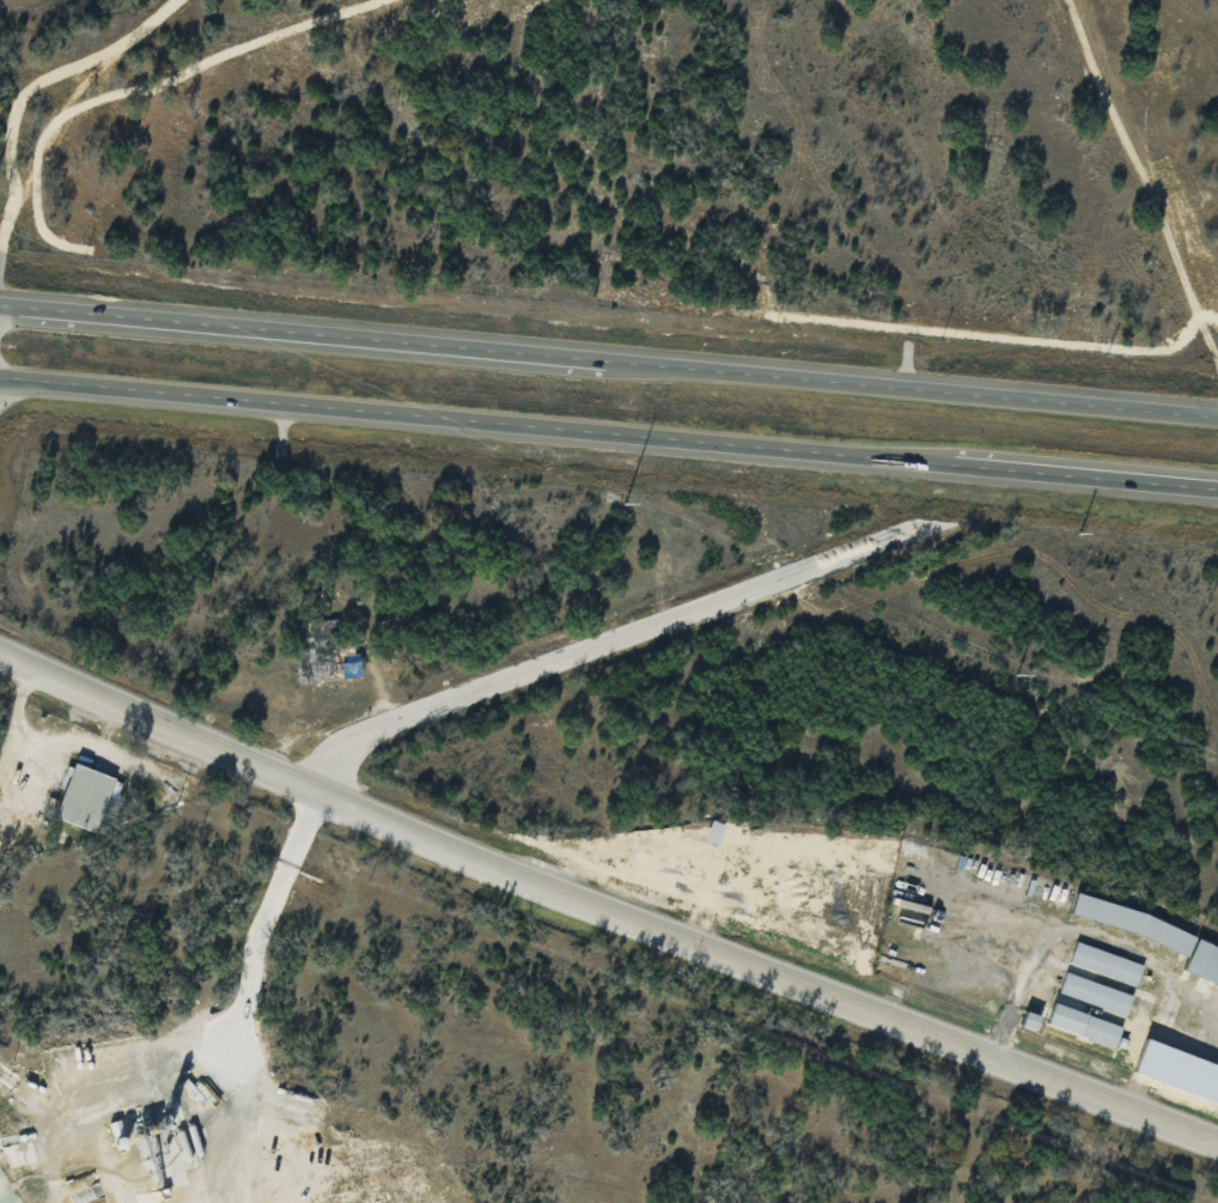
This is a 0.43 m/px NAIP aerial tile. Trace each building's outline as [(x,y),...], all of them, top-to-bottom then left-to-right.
[(98,832),(116,778),(73,763),(54,817),(98,832)] [(703,840),(717,844),(724,824),(709,819),(703,840)] [(1069,911),(1188,955),(1181,974),(1217,987),(1217,946),(1076,893),(1069,911)] [(1137,982),(1142,961),(1073,944),(1068,966),(1137,982)] [(1131,994),(1064,972),(1057,993),(1125,1015),(1131,994)] [(1114,1047),(1121,1026),(1053,1002),(1045,1023),(1114,1047)] [(1039,1015),(1024,1011),(1020,1025),(1034,1029),(1039,1015)]
